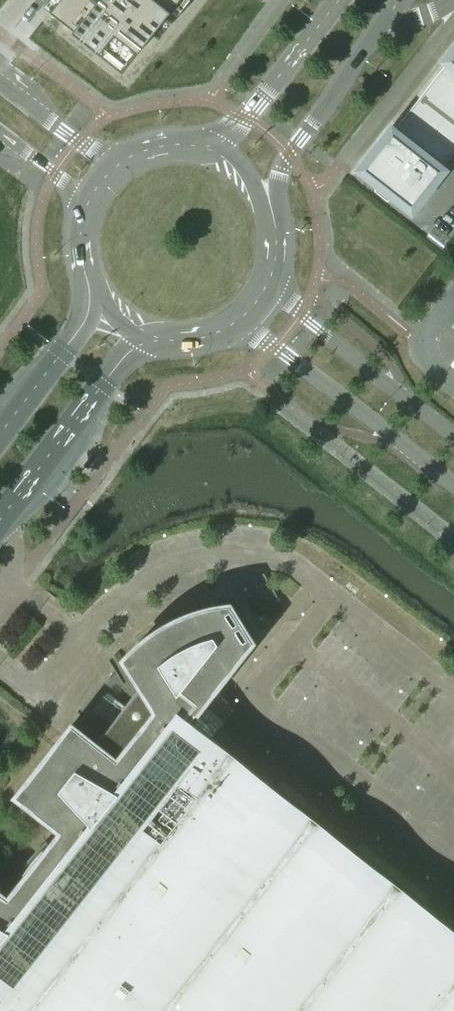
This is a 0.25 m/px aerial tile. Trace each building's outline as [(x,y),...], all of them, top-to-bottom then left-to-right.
[(51,8),(75,27),(74,29),(124,69),(125,67),(178,0),(58,0),(51,8)] [(360,169),(412,210),(444,169),(442,167),(453,152),(453,49),(445,60),(447,62),(394,130),(392,128),(360,169)] [(444,938),(447,933),(444,931),(445,928),(444,926),(442,925),(440,924),(438,925),(435,923),(431,928),(242,779),(248,770),(254,774),(255,773),(212,738),(219,729),(217,728),(218,725),(217,723),(215,721),(213,721),(210,722),(209,721),(209,718),(208,716),(206,714),(204,714),(202,715),(200,714),(193,723),(190,720),(196,712),(252,640),(230,604),(217,605),(206,608),(194,611),(182,616),(171,621),(161,627),(151,634),(141,641),(132,649),(124,658),(141,686),(125,706),(115,698),(111,703),(109,702),(106,703),(105,705),(105,708),(106,710),(102,715),(111,723),(96,742),(72,724),(16,794),(62,830),(51,844),(46,840),(39,847),(32,855),(26,863),(20,871),(15,880),(20,884),(9,898),(0,891),(0,994),(4,997),(0,1002),(0,1010),(453,1010),(453,946),(444,938)]
